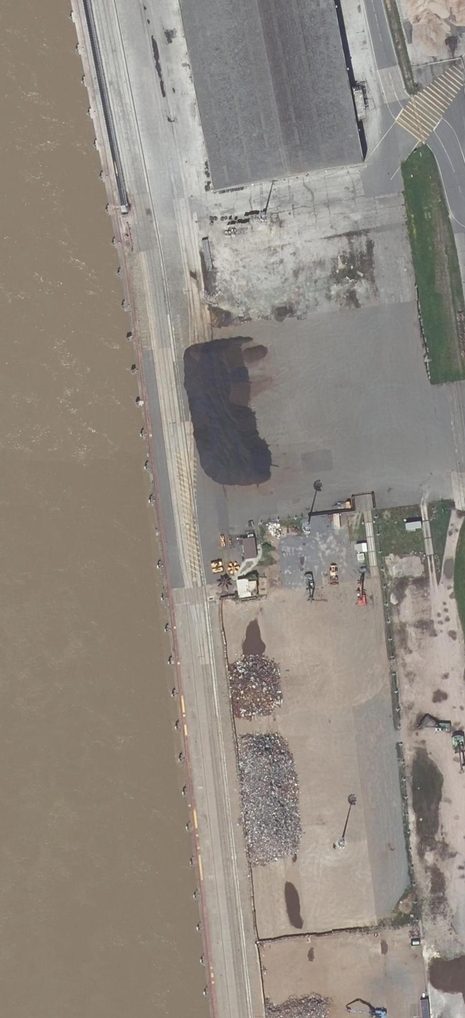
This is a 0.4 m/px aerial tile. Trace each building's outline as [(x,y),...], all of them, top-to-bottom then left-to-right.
[(357,155),(327,0),(172,0),(208,182),(357,155)] [(403,21),(464,9),(464,0),(399,0),(403,21)] [(218,407),(231,406),(230,391),(217,392),(218,407)] [(245,558),(257,558),(256,537),(244,538),(245,558)] [(260,594),(258,578),(236,580),(238,597),(260,594)]
